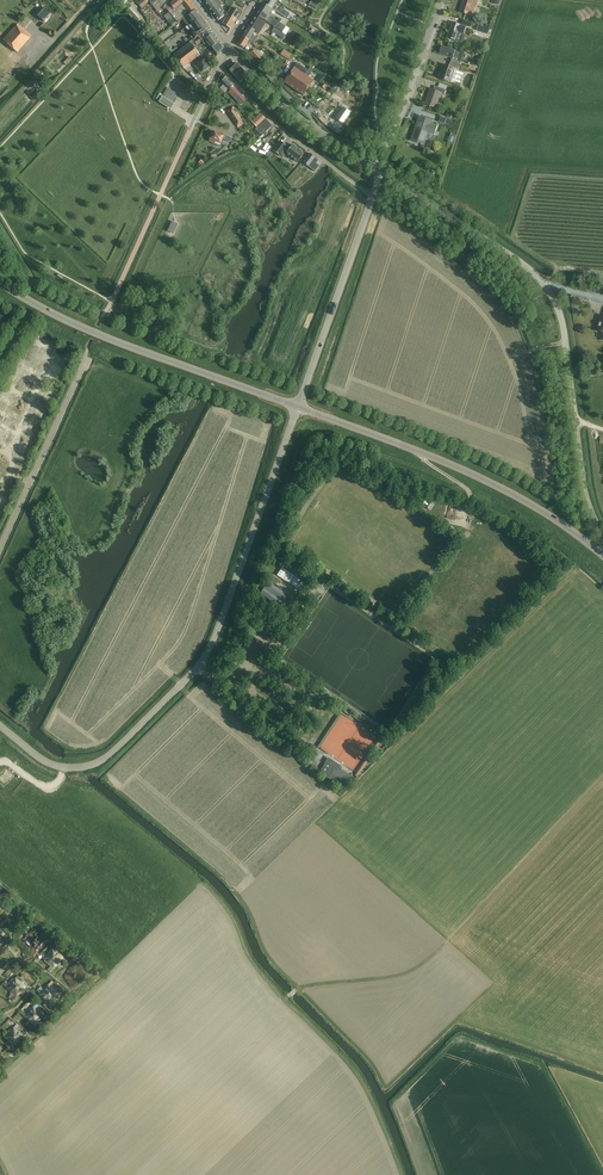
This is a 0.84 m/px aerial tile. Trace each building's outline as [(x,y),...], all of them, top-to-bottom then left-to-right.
[(169,13),(185,0),(170,0),(163,6),(164,6),(169,13)] [(168,22),(172,27),(177,23),(182,19),(194,9),(187,0),(185,0),(169,13),(173,17),(168,22)] [(205,3),(217,21),(219,20),(224,16),(221,13),(224,11),(220,6),(222,5),(219,0),(208,0),(205,3)] [(263,4),(273,10),(281,15),(287,19),(290,14),(283,9),(279,10),(278,10),(278,9),(280,6),(279,4),(277,3),(273,0),(265,0),(263,4)] [(466,14),(471,15),(474,7),(476,7),(478,1),(476,0),(464,0),(460,12),(466,14)] [(263,4),(259,10),(279,22),(281,20),(270,13),(273,10),(263,4)] [(226,9),(225,12),(227,13),(236,19),(240,13),(235,10),(231,7),(231,6),(230,5),(230,6),(228,5),(227,7),(230,9),(228,11),(226,9)] [(44,22),(51,15),(43,8),(36,15),(44,22)] [(200,17),(194,9),(182,19),(187,26),(200,17)] [(259,10),(255,16),(262,20),(262,21),(265,23),(266,21),(282,31),(285,26),(279,22),(259,10)] [(224,16),(219,20),(221,23),(230,29),(232,25),(236,19),(227,13),(225,17),(224,16)] [(251,21),(262,28),(265,23),(262,21),(262,20),(255,16),(251,21)] [(208,28),(200,17),(187,26),(192,33),(190,36),(193,40),(198,36),(208,28)] [(258,34),(262,28),(251,21),(248,27),(255,31),(258,34)] [(453,22),(447,38),(453,40),(456,40),(460,42),(463,43),(466,35),(464,34),(466,27),(461,25),(459,24),(453,22)] [(18,24),(3,40),(17,52),(31,36),(27,32),(18,24)] [(248,27),(241,37),(245,39),(246,37),(249,39),(249,40),(251,42),(253,43),(257,37),(252,34),(255,31),(248,27)] [(285,35),(280,31),(274,27),(271,32),(283,39),(285,35)] [(213,34),(208,28),(198,36),(200,39),(195,43),(197,45),(202,42),(213,34)] [(213,34),(202,42),(204,45),(207,43),(210,48),(219,42),(213,34)] [(241,37),(237,44),(243,48),(245,46),(247,47),(251,42),(249,40),(249,39),(246,37),(245,39),(241,37)] [(196,46),(197,45),(195,43),(192,40),(173,54),(183,68),(192,62),(194,65),(203,55),(206,59),(212,55),(209,51),(203,55),(196,46)] [(212,49),(213,51),(217,56),(224,48),(219,42),(210,48),(211,49),(212,49)] [(459,66),(461,61),(463,53),(442,46),(439,53),(453,58),(452,59),(451,63),(459,66)] [(254,50),(250,54),(257,62),(261,58),(254,50)] [(283,50),(280,54),(290,61),(293,56),(283,50)] [(200,74),(202,72),(203,72),(208,67),(204,61),(206,59),(203,55),(194,65),(196,64),(196,65),(200,69),(198,72),(200,74)] [(67,66),(72,60),(69,57),(64,63),(67,66)] [(240,82),(243,79),(244,78),(242,76),(245,73),(237,63),(229,70),(240,82)] [(440,78),(451,82),(455,69),(458,70),(459,66),(451,63),(449,66),(444,65),(442,72),(440,72),(438,77),(440,77),(440,78)] [(287,77),(283,82),(303,95),(306,91),(313,81),(308,77),(304,75),(294,67),(287,77)] [(219,89),(224,93),(224,94),(234,85),(226,77),(222,81),(224,83),(219,89)] [(49,79),(42,87),(44,88),(46,86),(48,87),(52,82),(49,79)] [(446,90),(441,88),(435,86),(434,90),(433,89),(430,96),(431,97),(430,100),(427,99),(425,105),(436,108),(441,92),(444,93),(446,90)] [(245,99),(240,93),(234,87),(228,93),(239,104),(245,99)] [(176,93),(171,90),(167,88),(158,102),(170,109),(174,104),(177,99),(174,97),(176,93)] [(243,123),(232,108),(226,111),(238,127),(243,123)] [(260,114),(252,122),(256,127),(265,119),(260,114)] [(413,141),(416,142),(424,145),(427,138),(426,138),(428,132),(434,135),(437,125),(425,121),(426,118),(419,116),(414,131),(416,132),(413,141)] [(440,116),(439,122),(450,126),(452,120),(440,116)] [(260,136),(267,130),(271,126),(265,119),(254,129),(260,136)] [(230,143),(232,139),(220,133),(220,134),(214,132),(213,134),(212,134),(209,141),(213,143),(212,144),(220,147),(222,143),(220,143),(222,139),(230,143)] [(303,153),(292,145),(289,148),(288,149),(288,150),(285,148),(286,146),(280,141),(273,151),(279,156),(283,151),(286,153),(297,162),(300,158),(301,157),(303,153)] [(302,163),(309,168),(314,172),(319,166),(316,164),(318,160),(309,154),(302,163)] [(191,219),(195,224),(201,220),(197,215),(191,219)] [(38,337),(32,349),(37,351),(38,348),(46,351),(50,342),(38,337)] [(66,383),(57,382),(58,378),(53,377),(52,383),(60,385),(58,393),(63,395),(66,383)] [(3,395),(9,397),(13,388),(6,385),(3,395)] [(40,405),(44,407),(46,399),(38,397),(35,410),(39,410),(40,405)] [(22,398),(18,401),(24,409),(28,406),(22,398)] [(5,405),(4,408),(8,410),(10,408),(14,411),(17,408),(2,399),(0,402),(5,405)] [(53,416),(57,406),(49,403),(45,413),(53,416)] [(14,424),(21,414),(17,411),(11,422),(14,424)] [(36,420),(45,424),(48,417),(38,413),(36,420)] [(23,443),(21,449),(34,454),(37,448),(28,445),(23,443)] [(9,503),(12,496),(0,491),(0,500),(9,503)] [(458,511),(466,513),(468,506),(459,504),(458,511)] [(298,573),(302,567),(288,558),(284,564),(298,573)] [(282,567),(277,575),(301,591),(306,584),(282,567)] [(268,582),(260,593),(281,607),(288,595),(280,590),(281,587),(278,585),(276,587),(268,582)] [(344,786),(351,776),(342,769),(339,769),(338,771),(326,762),(320,770),(326,774),(324,776),(332,781),(334,779),(344,786)] [(2,781),(10,772),(5,768),(0,774),(0,780),(2,781)] [(10,772),(2,781),(6,785),(6,786),(8,788),(10,785),(8,783),(14,776),(10,772)] [(15,790),(13,793),(16,794),(21,796),(27,786),(22,783),(17,791),(15,790)] [(27,786),(21,796),(26,799),(26,800),(28,801),(30,798),(28,797),(32,789),(27,786)] [(34,803),(33,807),(36,808),(36,807),(42,808),(44,796),(39,795),(36,804),(34,803)] [(44,796),(42,808),(47,809),(47,810),(49,811),(50,808),(48,807),(50,798),(44,796)] [(57,806),(56,810),(58,811),(59,810),(64,811),(67,799),(61,798),(59,807),(57,806)] [(67,799),(64,811),(70,812),(69,813),(72,814),(73,810),(70,810),(73,801),(67,799)] [(83,813),(80,816),(82,817),(83,816),(87,820),(95,811),(91,807),(84,814),(83,813)] [(95,811),(87,820),(92,824),(91,825),(93,826),(95,824),(93,822),(100,815),(95,811)] [(101,828),(98,831),(100,833),(101,832),(105,836),(113,827),(108,823),(102,830),(101,828)] [(113,827),(105,836),(109,840),(111,842),(113,839),(111,838),(117,831),(113,827)] [(53,846),(51,849),(54,850),(54,849),(60,852),(64,841),(59,838),(55,847),(53,846)] [(118,844),(116,847),(118,848),(119,848),(123,851),(131,842),(126,839),(120,846),(118,844)] [(64,841),(60,852),(65,854),(64,855),(67,856),(68,852),(66,851),(70,843),(64,841)] [(131,842),(123,851),(127,855),(127,856),(129,858),(131,855),(129,853),(135,846),(131,842)] [(31,847),(27,852),(36,860),(40,855),(41,856),(42,854),(40,852),(38,853),(31,847)] [(27,852),(23,856),(30,862),(29,864),(31,866),(33,865),(32,864),(36,860),(27,852)] [(75,858),(72,861),(74,863),(75,862),(79,866),(87,857),(83,853),(76,860),(75,858)] [(137,860),(134,862),(136,864),(137,863),(141,867),(149,858),(144,854),(138,861),(137,860)] [(87,857),(79,866),(84,869),(83,870),(85,872),(87,869),(85,868),(91,861),(87,857)] [(149,858),(141,867),(145,871),(145,872),(147,873),(149,871),(147,869),(153,862),(149,858)] [(15,865),(11,870),(20,878),(24,873),(25,874),(26,872),(24,870),(22,872),(15,865)] [(93,874),(90,876),(92,878),(93,877),(97,881),(105,872),(100,868),(94,875),(93,874)] [(11,870),(7,874),(14,881),(13,882),(16,885),(17,883),(16,882),(20,878),(11,870)] [(155,875),(152,878),(154,880),(155,879),(159,883),(167,874),(162,870),(156,877),(155,875)] [(105,872),(97,881),(102,885),(101,886),(103,887),(105,885),(103,883),(109,876),(105,872)] [(167,874),(159,883),(163,887),(165,889),(167,886),(165,885),(171,878),(167,874)] [(111,889),(108,892),(110,894),(111,893),(115,897),(123,888),(119,884),(112,891),(111,889)] [(123,888),(115,897),(120,901),(119,901),(121,903),(123,900),(121,899),(127,892),(123,888)] [(129,905),(126,908),(128,910),(129,909),(133,913),(141,904),(137,900),(130,907),(129,905)] [(141,904),(133,913),(138,916),(137,917),(139,919),(141,916),(139,915),(146,908),(141,904)] [(43,949),(53,937),(40,926),(30,938),(43,949)] [(52,948),(46,956),(48,958),(50,955),(53,958),(55,955),(53,953),(55,950),(52,948)] [(66,961),(62,957),(55,950),(53,953),(55,955),(53,958),(55,960),(58,957),(60,959),(65,963),(66,961)] [(44,958),(45,960),(44,961),(50,966),(53,963),(51,960),(53,958),(50,955),(48,958),(46,956),(42,952),(40,954),(44,958)] [(50,971),(53,967),(60,959),(58,957),(55,960),(53,958),(51,960),(53,963),(50,966),(47,969),(50,971)] [(29,990),(25,987),(18,980),(20,978),(22,979),(24,976),(23,974),(20,977),(16,982),(18,985),(16,987),(18,990),(21,987),(23,989),(28,993),(29,990)] [(18,975),(9,985),(11,987),(13,985),(16,987),(18,985),(16,982),(20,977),(18,975)] [(2,984),(10,991),(10,995),(9,997),(10,999),(16,992),(14,990),(16,987),(13,985),(11,987),(9,985),(5,981),(2,984)] [(48,984),(42,992),(41,992),(44,994),(46,991),(49,994),(51,991),(48,989),(50,986),(53,983),(54,982),(52,981),(49,985),(48,984)] [(58,993),(50,986),(48,989),(51,991),(49,994),(51,996),(53,993),(56,995),(58,993)] [(13,1000),(23,989),(21,987),(18,990),(16,987),(14,990),(16,992),(10,999),(11,999),(13,1000)] [(39,994),(47,1001),(49,999),(46,996),(49,994),(46,991),(44,994),(41,992),(42,992),(38,988),(36,991),(40,994),(39,994)] [(45,1008),(49,1003),(56,995),(53,993),(51,996),(49,994),(46,996),(49,999),(47,1001),(43,1005),(45,1008)] [(37,1002),(26,1014),(29,1016),(31,1014),(34,1016),(36,1013),(33,1011),(35,1009),(39,1004),(37,1002)] [(43,1015),(35,1009),(33,1011),(36,1013),(34,1016),(36,1018),(39,1016),(41,1018),(43,1015)] [(24,1017),(32,1023),(34,1021),(31,1019),(34,1016),(31,1014),(29,1016),(26,1014),(22,1010),(20,1013),(24,1017)] [(32,1028),(41,1018),(39,1016),(36,1018),(34,1016),(31,1019),(34,1021),(32,1023),(30,1025),(32,1028)] [(8,1034),(7,1035),(9,1037),(12,1035),(14,1037),(16,1034),(14,1032),(19,1026),(17,1024),(14,1028),(13,1027),(8,1034)] [(20,1026),(19,1026),(14,1032),(16,1034),(14,1037),(16,1039),(18,1037),(21,1039),(23,1036),(16,1030),(20,1026)] [(3,1036),(5,1037),(12,1044),(14,1041),(12,1039),(14,1037),(12,1035),(9,1037),(5,1033),(3,1036)] [(15,1046),(21,1039),(18,1037),(16,1039),(14,1037),(12,1039),(14,1041),(12,1044),(15,1046)]
